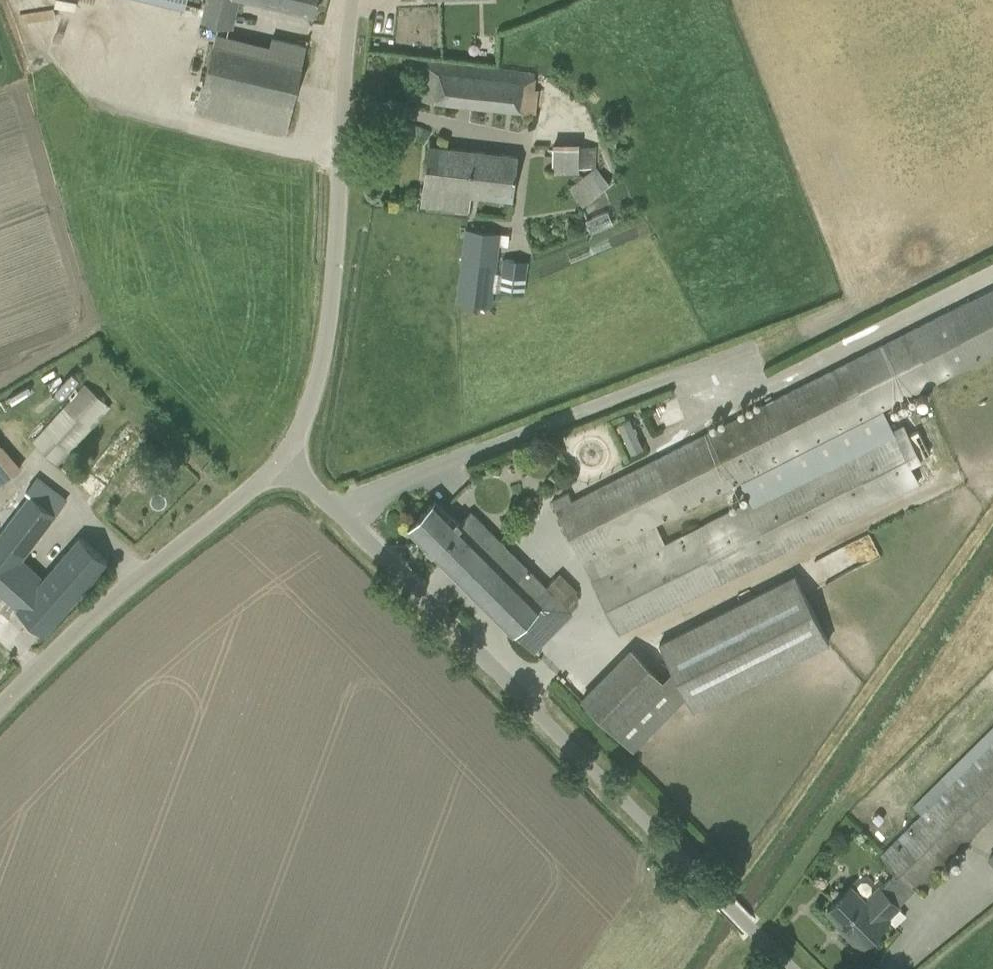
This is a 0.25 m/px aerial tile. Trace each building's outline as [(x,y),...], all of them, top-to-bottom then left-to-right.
[(202,20),(229,26),(235,0),(206,0),(202,20)] [(315,14),(318,0),(256,0),(315,14)] [(292,41),(273,37),(268,56),(213,43),(198,111),(287,133),(294,104),(294,101),(297,89),(307,45),(292,41)] [(536,73),(422,61),(418,98),(531,112),(536,73)] [(517,156),(430,145),(425,183),(423,207),(469,212),(472,187),(513,192),(517,156)] [(579,167),(594,168),(597,166),(597,145),(579,145),(579,167)] [(583,204),(611,182),(597,165),(597,166),(594,168),(569,188),(583,204)] [(491,306),(494,281),(500,232),(467,228),(458,302),(491,306)] [(503,258),(500,282),(499,291),(525,294),(529,261),(503,258)] [(740,480),(750,499),(750,500),(760,495),(750,475),(882,408),(926,386),(992,352),(992,289),(848,363),(572,502),(568,493),(562,496),(552,501),(582,560),(656,522),(740,480)] [(56,463),(63,469),(74,456),(67,450),(109,404),(88,385),(35,443),(56,463)] [(750,500),(750,499),(666,543),(656,522),(582,560),(583,561),(619,633),(876,503),(890,496),(919,481),(910,464),(916,460),(921,458),(921,457),(930,453),(918,430),(910,434),(904,424),(893,429),(882,408),(750,475),(760,495),(750,500)] [(630,418),(618,423),(632,453),(644,448),(630,418)] [(24,465),(0,436),(0,484),(24,465)] [(183,458),(173,449),(166,456),(176,466),(183,458)] [(36,638),(43,630),(45,632),(108,561),(81,537),(44,578),(21,558),(66,499),(38,477),(28,491),(21,485),(0,512),(0,605),(36,638)] [(513,631),(533,651),(572,612),(563,603),(576,591),(559,574),(547,587),(506,545),(471,510),(460,522),(436,498),(408,527),(408,528),(409,529),(511,630),(512,632),(513,631)] [(674,670),(685,692),(696,710),(830,642),(795,573),(660,641),(674,670)] [(898,871),(917,889),(992,813),(992,744),(883,854),(882,855),(898,871)] [(899,905),(881,887),(881,886),(866,901),(851,886),(828,908),(848,928),(845,931),(861,947),(862,946),(889,920),(887,917),(899,905)]
